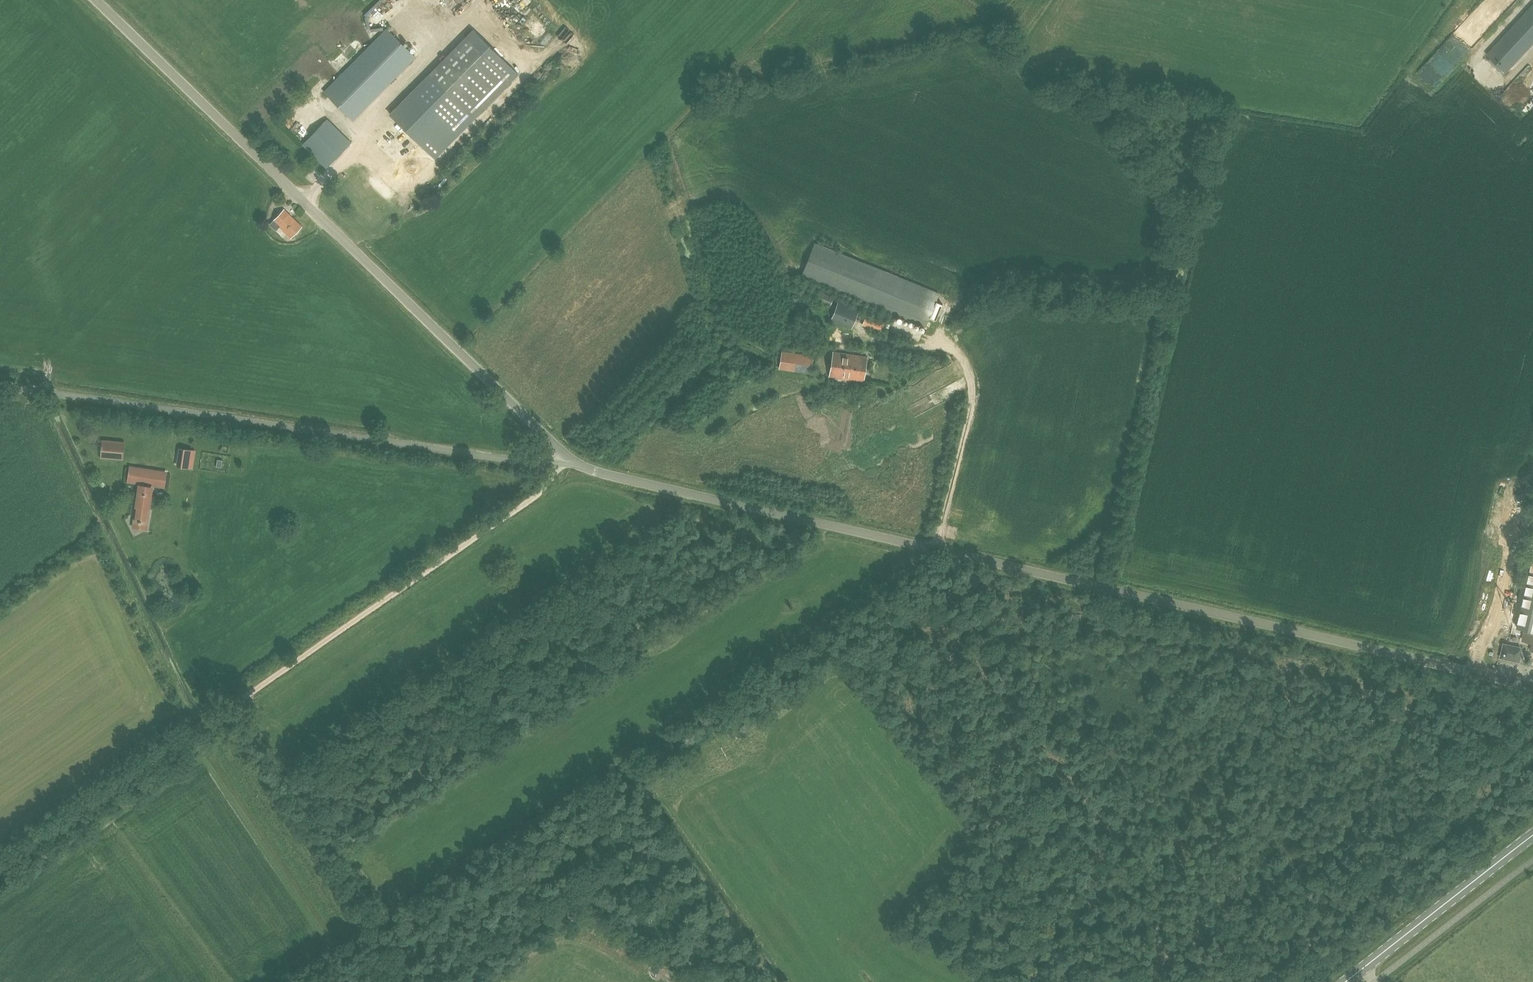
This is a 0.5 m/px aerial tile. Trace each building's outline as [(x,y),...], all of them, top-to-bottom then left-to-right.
[(1532,44),(1532,4),(1486,54),(1506,73),(1532,44)] [(1491,14),(1489,12),(1424,73),(1436,86),(1462,61),(1462,60),(1495,29),(1491,26),(1498,20),(1495,17),(1498,14),(1495,11),(1491,14)] [(515,22),(520,16),(516,12),(511,19),(515,22)] [(381,25),(386,19),(382,15),(377,21),(381,25)] [(387,27),(368,47),(397,76),(417,56),(387,27)] [(473,29),(430,73),(476,118),(519,74),(473,29)] [(397,76),(368,47),(324,91),(353,121),(397,76)] [(546,72),(542,59),(533,61),(537,74),(546,72)] [(476,118),(430,73),(390,114),(435,159),(476,118)] [(313,134),(303,144),(326,167),(336,157),(313,134)] [(280,226),(291,237),(302,226),(285,209),(274,220),(270,224),(276,230),(280,226)] [(939,293),(814,243),(801,276),(925,326),(939,293)] [(830,306),(834,297),(821,291),(817,300),(830,306)] [(938,316),(944,302),(940,300),(934,314),(938,316)] [(851,329),(859,309),(838,301),(830,321),(851,329)] [(883,333),(887,322),(866,314),(862,325),(883,333)] [(810,373),(812,363),(813,356),(782,351),(781,358),(780,368),(810,373)] [(863,381),(867,356),(833,351),(830,376),(863,381)] [(122,458),(123,452),(124,442),(103,440),(101,456),(122,458)] [(196,448),(180,446),(176,465),(192,468),(196,448)] [(130,468),(128,480),(136,481),(138,469),(130,468)] [(158,472),(156,484),(164,485),(166,473),(158,472)] [(152,478),(144,477),(143,486),(141,485),(139,499),(138,503),(137,503),(137,506),(138,506),(136,525),(146,527),(149,508),(151,508),(151,505),(150,505),(151,501),(150,501),(152,487),(151,487),(152,478)] [(1532,560),(1516,630),(1524,632),(1521,642),(1532,645),(1532,560)] [(1519,661),(1522,648),(1504,644),(1501,657),(1519,661)]
